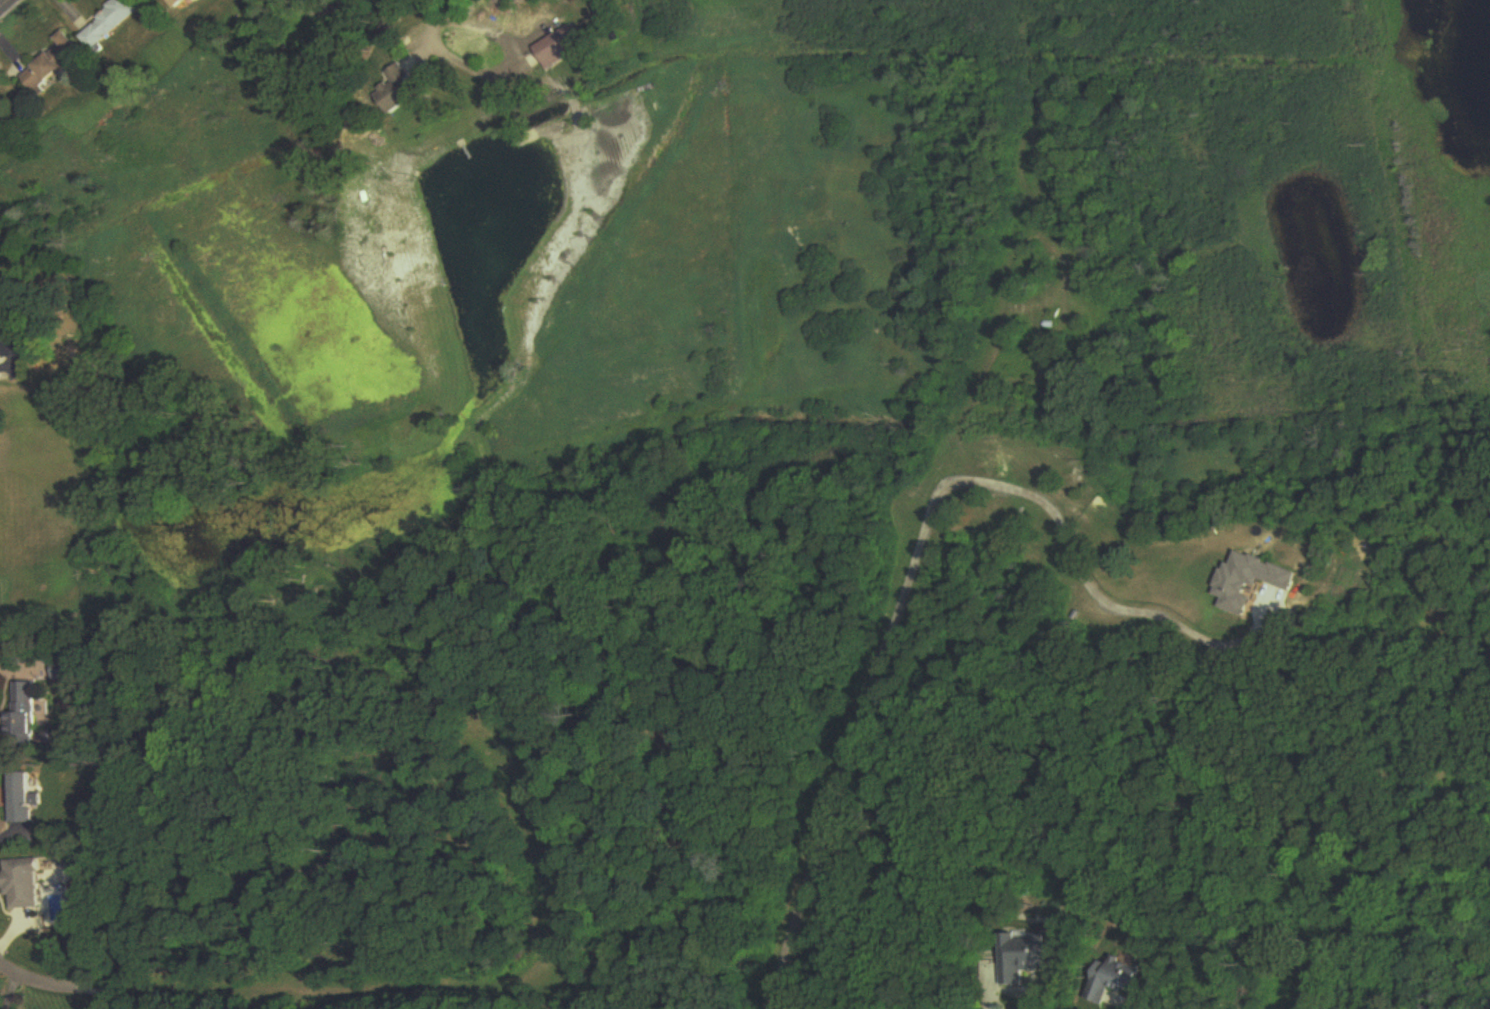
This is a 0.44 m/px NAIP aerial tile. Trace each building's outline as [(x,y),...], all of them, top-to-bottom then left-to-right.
[(80,35),(94,52),(141,12),(131,0),(122,0),(80,35)] [(23,77),(36,94),(85,53),(67,31),(56,40),(61,46),(23,77)] [(551,71),(576,54),(561,32),(536,50),(551,71)] [(397,84),(381,93),(392,114),(425,96),(408,64),(392,73),(397,84)] [(2,359),(25,357),(21,301),(0,302),(0,333),(2,359)] [(40,747),(40,683),(18,683),(18,747),(40,747)] [(16,825),(37,825),(37,773),(16,773),(16,825)] [(12,911),(43,910),(40,861),(10,863),(12,911)] [(1027,988),(1027,973),(1052,973),(1052,936),(1005,936),(1005,988),(1027,988)] [(1140,999),(1149,972),(1108,959),(1094,1000),(1107,1005),(1112,990),(1140,999)]
